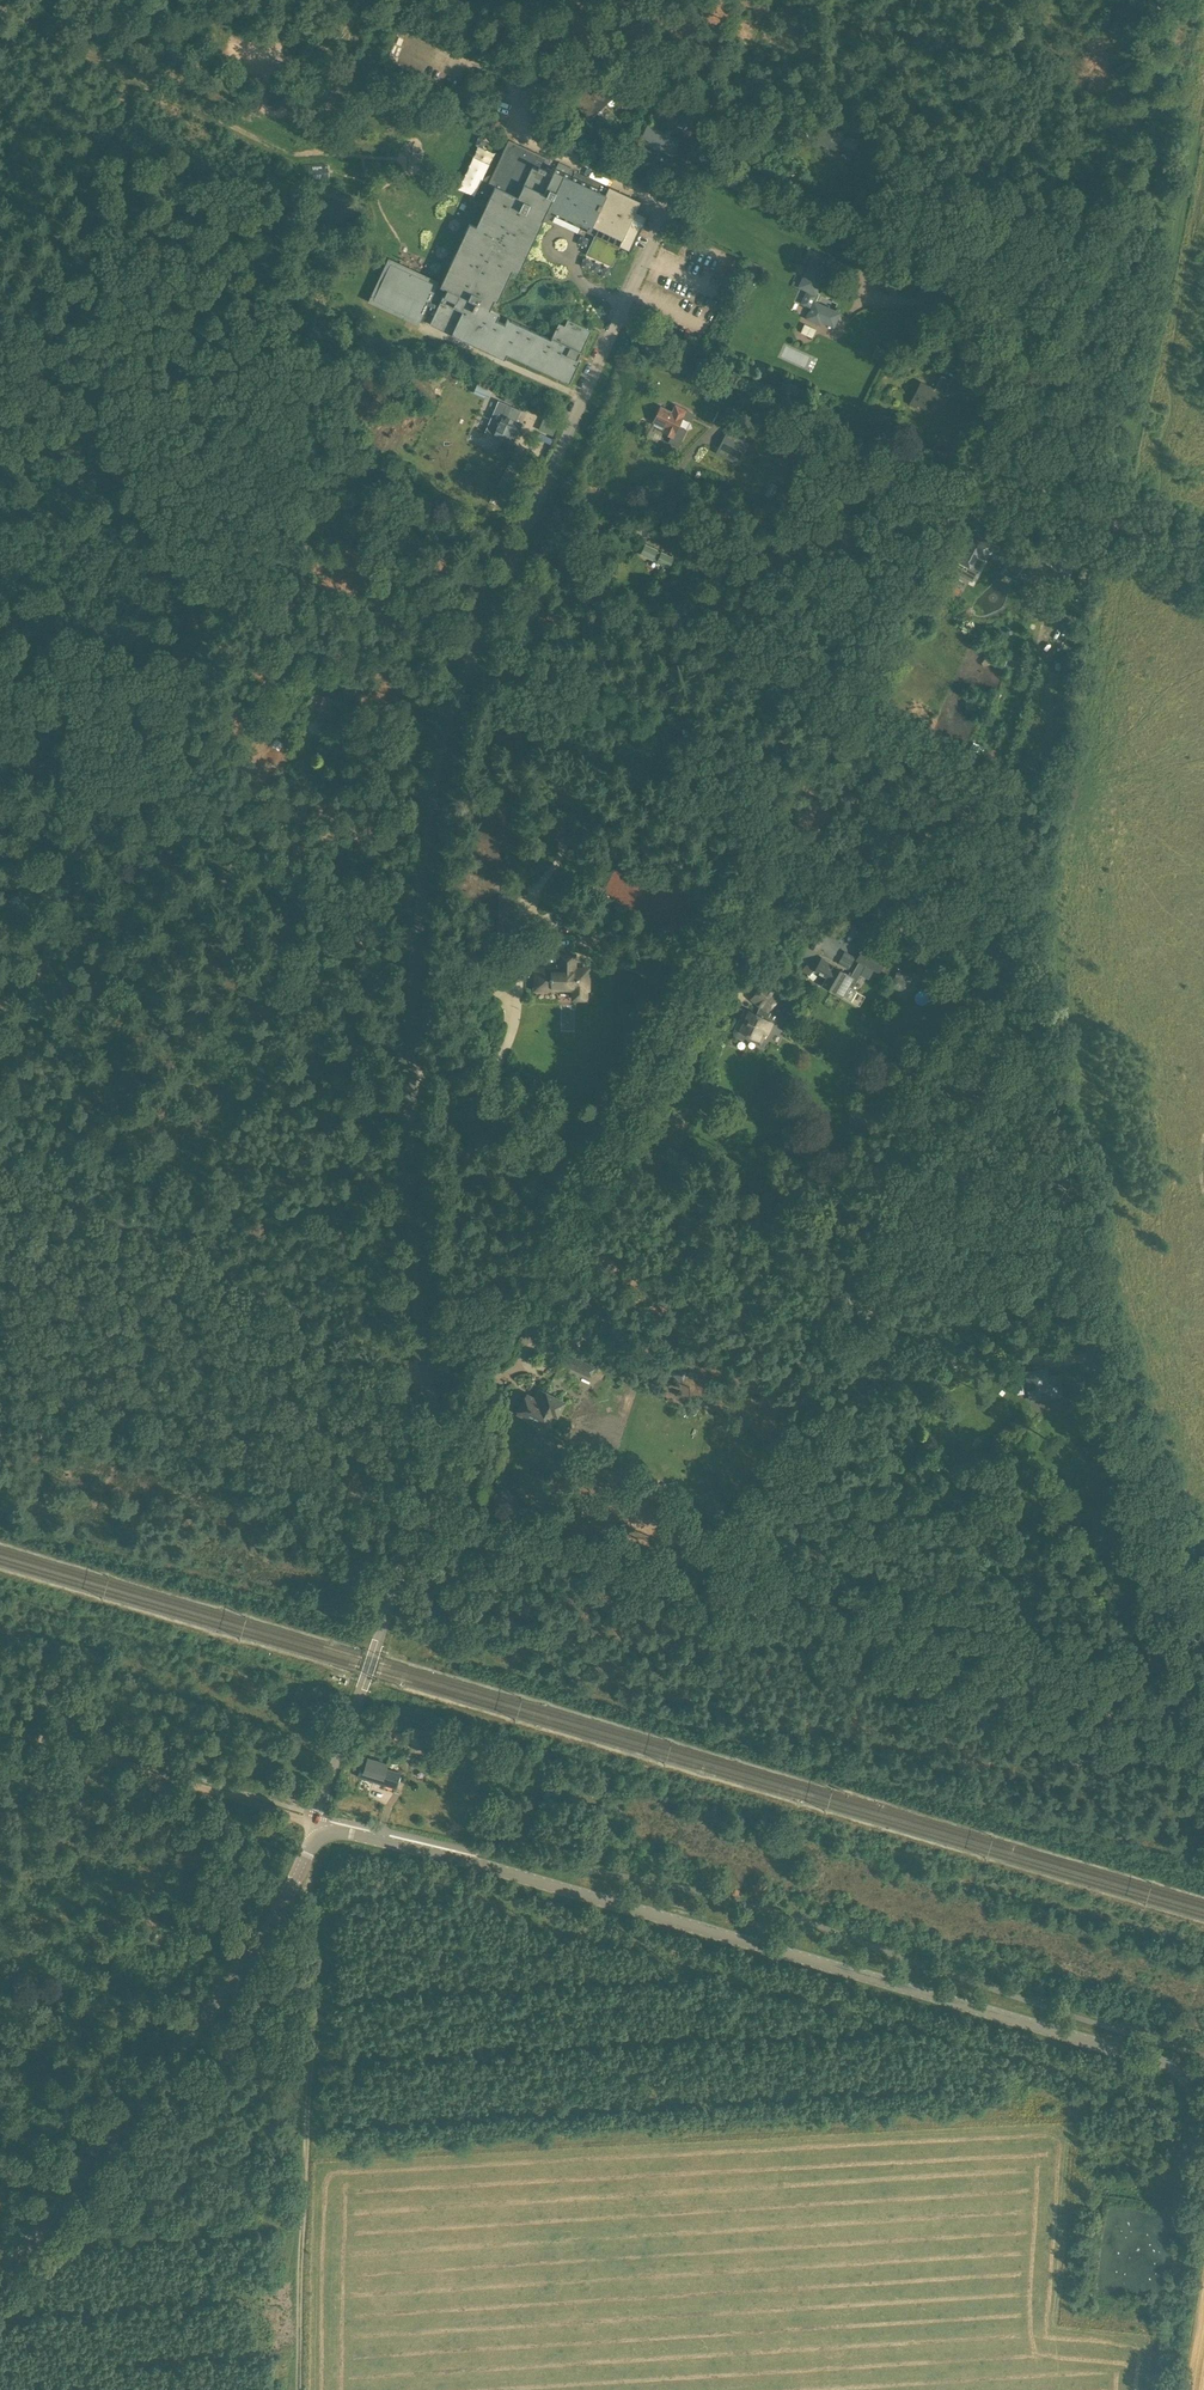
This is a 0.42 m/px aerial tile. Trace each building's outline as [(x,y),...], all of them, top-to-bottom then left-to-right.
[(262,74),(262,38),(227,38),(227,62),(245,63),(245,74),(262,74)] [(253,106),(260,109),(267,95),(271,98),(268,105),(277,109),(284,95),(264,85),(253,106)] [(574,104),(589,119),(613,98),(601,85),(590,95),(587,92),(574,104)] [(679,140),(656,129),(657,127),(649,123),(640,141),(672,155),(679,140)] [(390,261),(372,300),(417,322),(422,311),(433,316),(429,324),(504,359),(507,354),(569,383),(580,360),(578,358),(591,330),(567,319),(562,329),(557,327),(551,339),(507,318),(505,324),(496,320),(499,314),(490,309),(494,300),(497,302),(511,270),(518,274),(548,209),(589,229),(588,232),(595,235),(587,251),(611,262),(640,201),(575,170),(572,178),(547,166),(550,159),(508,139),(492,174),(487,175),(484,177),(482,180),(481,182),(481,188),(483,191),(484,193),(483,194),(489,197),(476,226),(469,223),(440,286),(390,261)] [(315,177),(328,176),(327,166),(314,167),(315,177)] [(666,193),(676,197),(680,190),(670,185),(666,193)] [(748,260),(744,268),(761,276),(764,269),(748,260)] [(806,293),(817,298),(830,268),(812,260),(798,289),(806,293)] [(838,313),(815,302),(817,298),(806,293),(802,302),(812,307),(807,317),(819,323),(821,320),(833,326),(838,313)] [(801,333),(815,337),(818,326),(804,322),(801,333)] [(878,345),(874,356),(888,361),(892,350),(878,345)] [(486,396),(490,385),(478,381),(475,391),(486,396)] [(919,382),(910,400),(935,413),(943,399),(940,398),(945,388),(936,383),(935,385),(934,384),(932,389),(919,382)] [(510,395),(503,392),(500,399),(507,402),(510,395)] [(498,402),(485,431),(513,443),(521,423),(517,422),(521,412),(498,402)] [(665,427),(663,431),(672,436),(669,442),(677,446),(685,430),(677,427),(681,419),(690,424),(694,415),(676,406),(672,413),(661,408),(654,421),(665,427)] [(746,446),(726,436),(720,447),(733,454),(730,459),(738,463),(746,446)] [(505,470),(492,464),(484,479),(496,486),(505,470)] [(908,491),(914,495),(919,486),(912,482),(908,491)] [(651,538),(653,529),(645,528),(643,537),(651,538)] [(954,560),(970,569),(978,555),(985,558),(991,546),(984,542),(985,541),(976,537),(967,554),(959,549),(954,560)] [(641,554),(669,567),(673,558),(645,545),(641,554)] [(1006,562),(1020,570),(1024,562),(1010,555),(1006,562)] [(280,690),(291,697),(295,690),(284,683),(280,690)] [(988,705),(968,699),(966,708),(976,711),(976,713),(985,715),(988,705)] [(499,927),(513,927),(513,896),(499,896),(499,927)] [(806,974),(809,977),(814,970),(827,977),(823,985),(842,996),(848,986),(852,989),(865,966),(872,970),(878,961),(877,960),(880,954),(869,948),(865,954),(862,952),(857,961),(858,962),(851,975),(834,966),(835,964),(822,957),(815,969),(812,967),(806,974)] [(559,969),(550,969),(550,971),(537,971),(537,987),(550,987),(550,989),(573,989),(573,999),(586,999),(586,989),(588,989),(587,969),(574,969),(574,955),(559,955),(559,969)] [(915,959),(902,955),(897,973),(896,973),(895,978),(894,978),(891,979),(890,982),(890,985),(891,987),(898,991),(899,991),(901,991),(903,990),(905,987),(905,984),(904,982),(903,981),(905,976),(909,977),(915,959)] [(749,1012),(739,1034),(760,1044),(774,1015),(780,1018),(785,1007),(776,1000),(783,992),(768,979),(752,998),(762,1006),(756,1016),(749,1012)] [(1006,1308),(988,1314),(991,1326),(1009,1321),(1006,1308)] [(581,1361),(561,1351),(557,1359),(577,1369),(581,1361)] [(666,1374),(682,1382),(686,1372),(670,1364),(666,1374)] [(1027,1372),(1031,1399),(1062,1395),(1059,1375),(1048,1376),(1047,1369),(1027,1372)] [(516,1411),(528,1418),(529,1415),(547,1424),(553,1413),(557,1415),(564,1401),(539,1388),(533,1401),(524,1397),(516,1411)] [(507,1412),(499,1408),(492,1421),(500,1425),(507,1412)] [(409,1742),(430,1748),(435,1733),(413,1727),(409,1742)] [(357,1776),(395,1788),(398,1781),(398,1780),(401,1773),(387,1768),(388,1764),(367,1758),(366,1761),(363,1759),(360,1768),(357,1776)]
